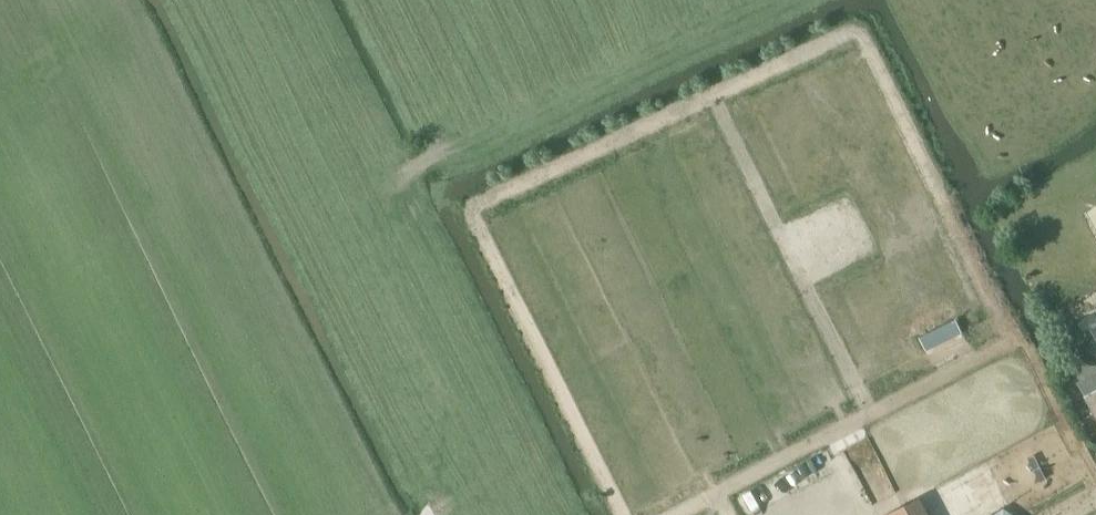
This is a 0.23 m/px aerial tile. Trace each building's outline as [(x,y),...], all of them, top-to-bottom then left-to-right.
[(1076,383),(1095,418),(1095,372),(1076,383)] [(919,498),(887,514),(929,514),(919,498)]
